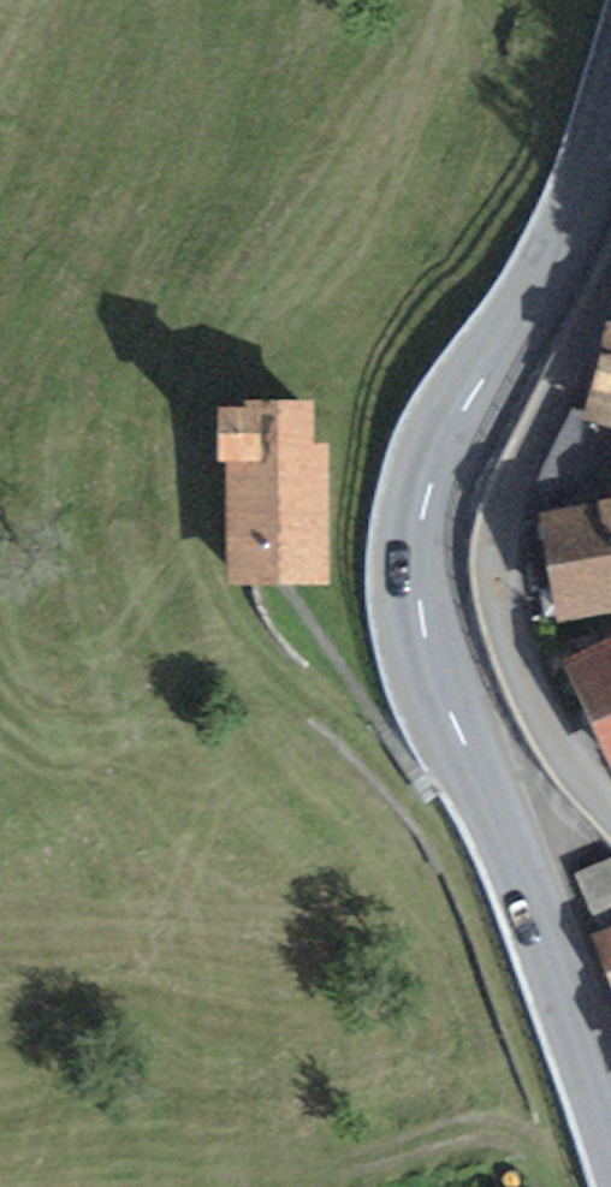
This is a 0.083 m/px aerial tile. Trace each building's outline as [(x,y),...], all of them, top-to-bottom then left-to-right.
[(595,423),(610,426),(610,343),(595,423)] [(226,409),(225,449),(235,450),(233,575),(322,577),(324,446),(309,446),(310,400),(247,399),(247,410),(226,409)] [(558,504),(575,605),(610,598),(610,495),(558,504)] [(577,663),(610,736),(610,647),(577,663)] [(597,936),(610,970),(610,930),(597,936)]
